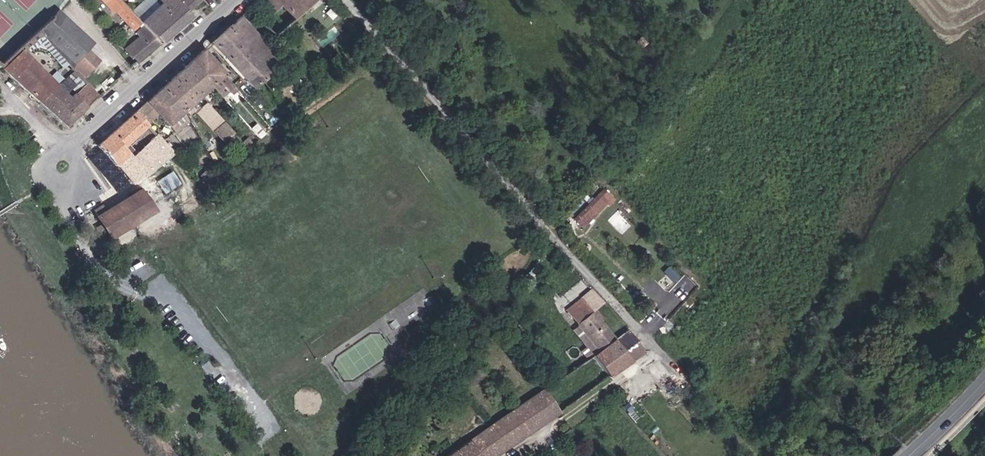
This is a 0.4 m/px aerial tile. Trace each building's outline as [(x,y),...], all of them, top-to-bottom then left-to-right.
[(142,20),(139,17),(124,0),(106,0),(110,5),(113,3),(133,28),(142,20)] [(159,41),(189,15),(185,11),(182,8),(174,0),(153,0),(148,4),(150,7),(139,17),(142,20),(144,24),(159,41)] [(185,11),(193,4),(189,0),(174,0),(182,8),(185,11)] [(256,1),(267,13),(275,6),(269,0),(257,0),(256,1)] [(275,6),(290,24),(317,0),(269,0),(275,6)] [(293,76),(283,64),(240,15),(210,42),(268,107),(277,99),(273,94),(293,76)] [(41,38),(67,66),(84,48),(86,47),(57,21),(41,38)] [(134,56),(137,60),(159,41),(144,24),(136,31),(140,35),(125,47),(133,57),(134,56)] [(22,48),(1,68),(16,80),(39,101),(59,82),(22,48)] [(84,48),(67,66),(78,78),(96,59),(84,48)] [(231,93),(235,89),(220,71),(201,50),(189,61),(203,77),(204,75),(212,84),(218,78),(231,93)] [(199,95),(210,85),(203,77),(189,61),(186,63),(177,71),(199,95)] [(201,98),(199,95),(177,71),(160,87),(183,114),(201,98)] [(39,101),(65,124),(85,107),(73,95),(59,82),(39,101)] [(73,95),(85,107),(97,96),(83,83),(73,95)] [(138,107),(162,134),(178,119),(183,114),(160,87),(138,107)] [(235,145),(239,140),(207,105),(196,115),(219,140),(225,134),(235,145)] [(133,111),(157,138),(162,134),(138,107),(133,111)] [(132,183),(168,150),(157,138),(133,111),(97,145),(117,168),(118,167),(132,183)] [(215,167),(218,171),(227,164),(223,160),(215,167)] [(165,192),(181,183),(174,170),(158,179),(165,192)] [(201,179),(203,183),(210,178),(207,174),(201,179)] [(111,238),(154,209),(140,188),(97,216),(102,224),(106,230),(111,238)] [(612,198),(604,190),(592,202),(599,211),(612,198)] [(599,211),(592,202),(566,226),(573,235),(599,211)] [(106,230),(102,224),(96,228),(100,234),(106,230)] [(598,349),(615,337),(597,310),(606,303),(592,288),(568,305),(598,349)] [(640,309),(647,314),(654,303),(648,298),(640,309)] [(161,322),(164,319),(162,317),(159,314),(150,322),(152,324),(153,326),(155,327),(158,325),(161,322)] [(642,353),(627,329),(615,337),(598,349),(602,356),(607,352),(619,369),(642,353)] [(594,352),(610,375),(619,369),(607,352),(602,356),(598,349),(594,352)] [(560,411),(543,388),(446,455),(495,455),(560,411)] [(398,455),(412,455),(406,448),(398,455)]
